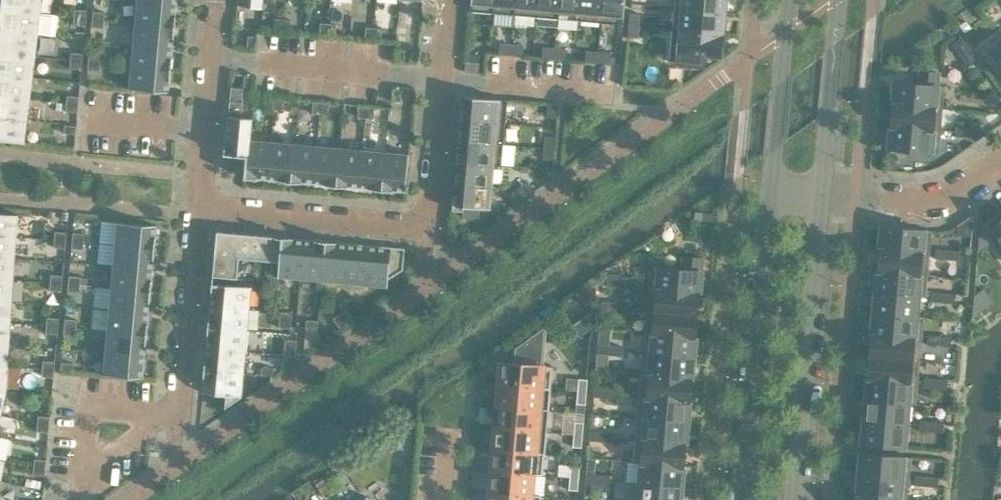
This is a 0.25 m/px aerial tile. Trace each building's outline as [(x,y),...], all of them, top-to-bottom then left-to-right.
[(43,0),(2,0),(2,8),(42,13),(43,0)] [(471,10),(493,12),(494,0),(472,0),(471,10)] [(493,12),(514,14),(516,0),(494,0),(493,12)] [(514,14),(536,16),(538,0),(516,0),(514,14)] [(536,16),(558,18),(559,0),(538,0),(536,16)] [(558,18),(579,20),(581,0),(559,0),(558,18)] [(579,20),(601,22),(603,0),(581,0),(579,20)] [(601,22),(623,24),(625,0),(603,0),(601,22)] [(675,7),(725,11),(726,0),(675,0),(675,7)] [(175,26),(177,5),(137,1),(135,23),(175,26)] [(675,7),(673,28),(723,33),(725,11),(675,7)] [(42,13),(2,8),(0,20),(0,29),(39,34),(42,13)] [(86,18),(87,10),(75,9),(75,17),(86,18)] [(105,20),(105,12),(93,11),(93,19),(105,20)] [(639,25),(640,13),(630,12),(629,24),(639,25)] [(86,26),(86,18),(75,17),(74,25),(86,26)] [(282,31),(283,19),(275,18),(274,30),(282,31)] [(104,28),(105,20),(93,19),(92,27),(104,28)] [(290,31),(291,19),(283,19),(282,31),(290,31)] [(971,27),(966,21),(959,25),(964,32),(971,27)] [(327,35),(328,23),(321,22),(319,34),(327,35)] [(173,48),(175,26),(135,23),(133,44),(173,48)] [(335,35),(336,23),(328,23),(327,35),(335,35)] [(638,37),(639,25),(629,24),(628,36),(638,37)] [(373,39),(374,27),(366,26),(365,38),(373,39)] [(381,40),(382,28),(374,27),(373,39),(381,40)] [(673,28),(670,61),(702,64),(703,54),(721,55),(723,33),(673,28)] [(39,34),(0,29),(0,51),(36,55),(39,34)] [(255,48),(256,36),(248,35),(247,47),(255,48)] [(952,44),(967,65),(977,58),(962,37),(952,44)] [(989,49),(1000,66),(1000,41),(989,49)] [(511,54),(512,44),(500,43),(499,53),(511,54)] [(171,69),(173,48),(133,44),(131,66),(171,69)] [(523,55),(524,45),(512,44),(511,54),(523,55)] [(554,58),(555,48),(543,47),(542,57),(554,58)] [(566,59),(567,49),(555,48),(554,58),(566,59)] [(404,61),(405,49),(397,49),(396,60),(404,61)] [(36,55),(0,51),(0,72),(34,76),(36,55)] [(597,62),(598,52),(586,51),(585,61),(597,62)] [(83,61),(83,53),(71,52),(71,60),(83,61)] [(609,63),(610,53),(598,52),(597,62),(609,63)] [(101,63),(101,55),(89,54),(89,62),(101,63)] [(82,69),(83,61),(71,60),(70,68),(82,69)] [(478,73),(479,62),(466,61),(465,71),(478,73)] [(100,71),(101,63),(89,62),(88,70),(100,71)] [(169,92),(171,69),(131,66),(129,88),(169,92)] [(943,107),(945,86),(937,85),(938,72),(920,71),(918,83),(895,81),(893,103),(943,107)] [(34,76),(0,72),(0,94),(31,98),(34,76)] [(252,88),(253,76),(245,75),(244,87),(252,88)] [(230,87),(227,115),(228,115),(241,116),(244,88),(230,87)] [(400,101),(401,89),(393,88),(392,100),(400,101)] [(31,98),(0,94),(0,116),(28,120),(31,98)] [(79,104),(79,96),(68,95),(67,103),(79,104)] [(506,122),(508,99),(463,95),(461,118),(506,122)] [(275,109),(276,97),(268,97),(267,109),(275,109)] [(283,110),(284,98),(276,97),(275,109),(283,110)] [(320,113),(321,101),(313,101),(312,113),(320,113)] [(328,114),(329,102),(321,101),(320,113),(328,114)] [(78,112),(79,104),(67,103),(66,111),(78,112)] [(941,129),(943,107),(893,103),(891,124),(941,129)] [(557,117),(558,105),(548,104),(547,116),(557,117)] [(366,118),(367,106),(359,105),(358,117),(366,118)] [(373,118),(374,106),(367,106),(366,118),(373,118)] [(251,138),(253,117),(241,116),(228,115),(227,115),(224,154),(246,156),(248,156),(249,138),(251,138)] [(28,120),(0,116),(0,139),(25,142),(28,120)] [(504,143),(506,122),(461,118),(459,139),(504,143)] [(76,133),(77,125),(65,124),(64,132),(76,133)] [(939,152),(941,129),(891,124),(889,147),(939,152)] [(956,131),(955,136),(967,137),(968,127),(956,126),(956,131)] [(968,127),(967,137),(979,138),(980,133),(980,128),(968,127)] [(554,148),(555,136),(545,135),(544,147),(554,148)] [(272,140),(251,138),(249,138),(248,156),(246,156),(244,177),(268,179),(272,140)] [(502,165),(504,143),(459,139),(457,161),(502,165)] [(291,181),(295,142),(272,140),(268,179),(291,181)] [(314,184),(317,144),(295,142),(291,181),(314,184)] [(337,186),(340,147),(317,144),(314,184),(337,186)] [(359,188),(363,149),(340,147),(337,186),(359,188)] [(553,160),(554,148),(544,147),(543,159),(553,160)] [(382,190),(385,151),(363,149),(359,188),(382,190)] [(406,192),(409,152),(408,152),(408,153),(385,151),(382,190),(406,192)] [(492,186),(494,165),(502,166),(502,165),(457,161),(455,182),(492,186)] [(534,189),(528,181),(518,188),(524,196),(534,189)] [(490,208),(492,186),(455,182),(453,205),(463,206),(479,207),(490,208)] [(524,196),(518,188),(508,195),(514,203),(524,196)] [(463,210),(462,217),(478,218),(479,207),(463,206),(463,210)] [(695,211),(694,219),(702,220),(703,212),(695,211)] [(19,214),(0,212),(0,235),(17,236),(19,214)] [(1000,216),(989,224),(991,227),(1000,241),(994,245),(1000,255),(1000,216)] [(101,219),(99,242),(115,243),(156,246),(158,225),(127,222),(122,221),(101,219)] [(930,252),(932,230),(882,225),(880,248),(930,252)] [(979,235),(977,251),(995,240),(987,229),(979,235)] [(238,278),(239,257),(242,232),(217,230),(213,276),(214,276),(238,278)] [(67,240),(67,232),(55,231),(55,239),(67,240)] [(85,241),(85,233),(73,232),(73,240),(85,241)] [(279,261),(282,236),(242,232),(239,257),(279,261)] [(17,236),(0,235),(0,257),(16,258),(17,236)] [(303,278),(306,238),(282,236),(279,261),(278,276),(279,276),(303,278)] [(322,280),(325,240),(306,238),(303,278),(322,280)] [(66,248),(67,240),(55,239),(54,247),(66,248)] [(84,249),(85,241),(73,240),(72,248),(84,249)] [(342,282),(346,242),(325,240),(322,280),(342,282)] [(365,284),(369,244),(346,242),(342,282),(365,284)] [(115,243),(113,265),(154,268),(156,246),(115,243)] [(403,269),(405,247),(369,244),(365,284),(388,286),(388,278),(403,269)] [(928,274),(930,252),(880,248),(878,269),(928,274)] [(935,253),(935,258),(947,259),(948,249),(936,248),(935,253)] [(948,249),(947,259),(959,260),(959,255),(960,250),(948,249)] [(699,293),(701,270),(702,258),(684,256),(683,268),(651,266),(649,288),(699,293)] [(16,258),(0,257),(0,278),(14,279),(16,258)] [(113,265),(111,286),(152,290),(154,268),(113,265)] [(926,295),(928,274),(878,269),(876,291),(918,294),(926,295)] [(63,283),(63,275),(51,274),(51,282),(63,283)] [(81,284),(81,276),(70,275),(69,283),(81,284)] [(278,288),(279,276),(278,276),(271,275),(270,287),(278,288)] [(634,286),(634,277),(622,276),(622,286),(634,286)] [(14,279),(0,278),(0,300),(13,301),(14,279)] [(589,280),(579,287),(584,294),(594,287),(589,280)] [(250,308),(252,287),(253,286),(214,282),(214,281),(212,281),(210,304),(250,308)] [(62,291),(63,283),(51,282),(50,290),(62,291)] [(80,292),(81,284),(69,283),(68,291),(80,292)] [(111,286),(109,308),(150,312),(152,290),(111,286)] [(697,314),(699,293),(649,288),(647,310),(697,314)] [(916,316),(918,294),(876,291),(874,312),(916,316)] [(931,296),(931,301),(943,302),(944,292),(932,291),(931,296)] [(944,292),(943,302),(955,303),(955,298),(956,294),(956,293),(944,292)] [(13,301),(0,300),(0,321),(11,322),(13,301)] [(602,305),(601,310),(613,311),(614,302),(602,300),(602,305)] [(614,302),(613,311),(625,312),(625,308),(626,303),(614,302)] [(248,330),(250,308),(210,304),(208,326),(248,330)] [(109,308),(108,330),(148,334),(150,312),(109,308)] [(353,318),(346,309),(339,313),(346,323),(353,318)] [(695,336),(697,314),(647,310),(645,331),(695,336)] [(291,320),(292,312),(280,311),(279,319),(291,320)] [(922,338),(924,317),(916,316),(874,312),(872,334),(922,338)] [(346,323),(339,313),(333,318),(340,328),(346,323)] [(59,326),(59,318),(48,317),(47,325),(59,326)] [(77,327),(77,319),(66,318),(65,326),(77,327)] [(291,328),(291,320),(279,319),(279,327),(291,328)] [(318,328),(318,320),(306,319),(306,327),(318,328)] [(11,322),(0,321),(0,343),(10,344),(11,322)] [(58,334),(59,326),(47,325),(46,332),(58,334)] [(501,361),(499,384),(519,385),(551,388),(553,366),(544,365),(543,365),(547,327),(546,325),(515,348),(513,362),(501,361)] [(76,335),(77,327),(65,326),(64,334),(76,335)] [(246,351),(248,330),(208,326),(206,347),(246,351)] [(108,330),(106,352),(146,356),(148,334),(108,330)] [(693,357),(695,336),(645,331),(643,353),(693,357)] [(920,360),(922,338),(872,334),(870,355),(920,360)] [(927,339),(927,344),(939,345),(940,335),(928,335),(927,339)] [(940,335),(939,345),(951,346),(951,341),(952,339),(952,336),(940,335)] [(297,348),(297,340),(285,339),(285,347),(297,348)] [(10,344),(0,343),(0,365),(8,365),(10,344)] [(598,348),(597,353),(609,354),(610,344),(598,343),(598,348)] [(610,344),(609,354),(621,355),(622,350),(622,345),(610,344)] [(244,373),(246,351),(206,347),(204,369),(244,373)] [(296,356),(297,348),(285,347),(284,355),(296,356)] [(103,372),(103,374),(144,377),(146,356),(106,352),(104,372),(103,372)] [(691,379),(693,357),(643,353),(641,374),(691,379)] [(918,381),(920,360),(870,355),(868,377),(918,381)] [(55,369),(56,361),(44,360),(43,368),(55,369)] [(73,371),(74,362),(62,361),(61,369),(73,371)] [(8,365),(0,365),(0,389),(7,390),(8,365)] [(273,375),(274,367),(262,366),(261,374),(273,375)] [(54,377),(55,369),(43,368),(42,376),(54,377)] [(242,395),(244,373),(204,369),(202,392),(226,394),(225,407),(242,395)] [(689,400),(691,379),(641,374),(639,396),(647,397),(689,400)] [(916,403),(918,381),(868,377),(866,398),(908,402),(916,403)] [(924,382),(923,387),(935,388),(936,378),(924,377),(924,382)] [(587,391),(588,379),(579,378),(578,391),(587,391)] [(936,378),(935,388),(947,389),(948,384),(948,379),(936,378)] [(499,384),(497,405),(549,410),(549,409),(539,408),(541,388),(551,389),(551,388),(519,385),(499,384)] [(594,391),(593,396),(605,397),(606,387),(594,386),(594,391)] [(606,387),(605,397),(617,398),(618,393),(618,389),(606,387)] [(585,404),(587,391),(578,391),(577,403),(585,404)] [(687,422),(689,400),(647,397),(645,418),(687,422)] [(906,423),(908,402),(866,398),(864,419),(906,423)] [(497,405),(495,427),(547,431),(549,410),(497,405)] [(50,424),(51,416),(39,415),(38,423),(50,424)] [(685,444),(687,422),(645,418),(643,440),(685,444)] [(904,446),(906,423),(864,419),(862,443),(904,446)] [(920,425),(919,430),(931,431),(932,421),(920,420),(920,425)] [(583,434),(584,422),(575,421),(574,434),(583,434)] [(932,421),(931,431),(943,432),(944,427),(944,422),(932,421)] [(49,432),(50,424),(38,423),(37,431),(49,432)] [(495,427),(493,448),(545,453),(547,431),(495,427)] [(590,435),(589,440),(601,441),(602,431),(590,430),(590,435)] [(602,431),(601,441),(613,442),(614,437),(614,432),(602,431)] [(582,447),(583,434),(574,434),(573,446),(582,447)] [(683,466),(685,444),(643,440),(635,439),(633,461),(641,462),(683,466)] [(493,448),(491,469),(543,474),(545,453),(493,448)] [(861,452),(859,475),(909,479),(911,457),(903,456),(861,452)] [(343,456),(331,464),(339,474),(350,466),(343,456)] [(46,467),(47,459),(35,458),(34,466),(46,467)] [(681,487),(683,466),(641,462),(639,483),(681,487)] [(579,477),(580,465),(571,464),(570,477),(579,477)] [(45,475),(46,467),(34,466),(33,474),(45,475)] [(491,469),(489,491),(532,495),(533,474),(543,475),(543,474),(491,469)] [(586,478),(585,483),(597,484),(598,474),(586,473),(586,478)] [(598,474),(597,484),(609,485),(610,480),(610,475),(598,474)] [(857,496),(901,499),(907,499),(909,479),(859,475),(857,496)] [(915,479),(914,484),(926,486),(927,476),(915,475),(915,479)] [(927,476),(926,486),(938,487),(939,482),(939,477),(927,476)] [(578,490),(579,477),(570,477),(569,489),(578,490)] [(323,479),(316,484),(322,493),(330,487),(323,479)] [(681,487),(639,483),(631,482),(630,499),(680,499),(681,487)] [(488,499),(541,499),(541,496),(532,495),(489,491),(488,499)]
